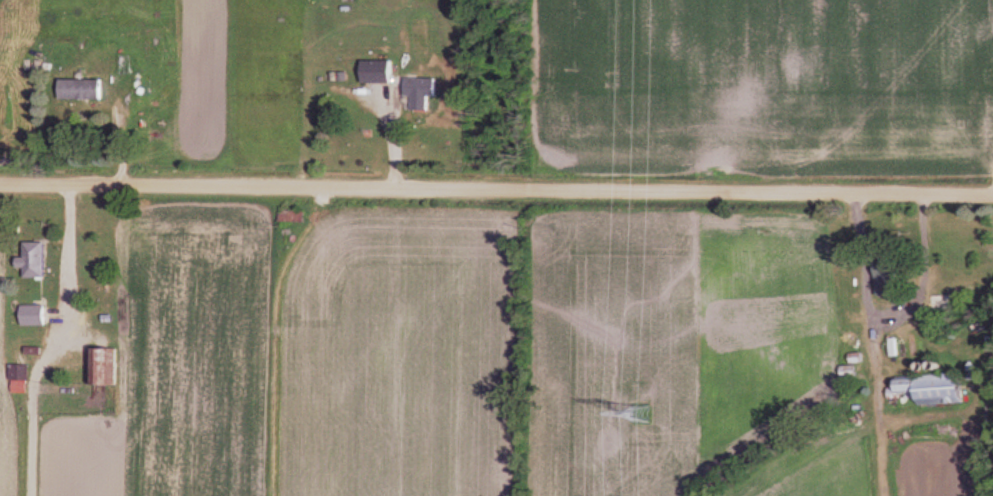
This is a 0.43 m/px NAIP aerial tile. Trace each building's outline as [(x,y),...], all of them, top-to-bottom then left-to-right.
[(365,84),(397,84),(397,62),(365,62),(365,84)] [(440,79),(408,79),(408,98),(440,98),(440,79)] [(106,101),(106,82),(64,81),(64,100),(106,101)] [(49,244),(27,244),(27,278),(49,278),(49,244)] [(878,296),(901,296),(901,261),(878,261),(878,296)] [(932,296),(933,315),(958,314),(957,295),(932,296)] [(112,386),(112,349),(90,349),(90,386),(112,386)] [(32,365),(11,365),(11,381),(32,381),(32,365)] [(860,377),(859,365),(840,366),(841,378),(860,377)] [(899,377),(899,388),(888,389),(889,400),(904,399),(903,394),(920,394),(921,406),(972,403),(971,375),(899,377)] [(865,415),(852,416),(853,426),(865,425),(865,415)]
